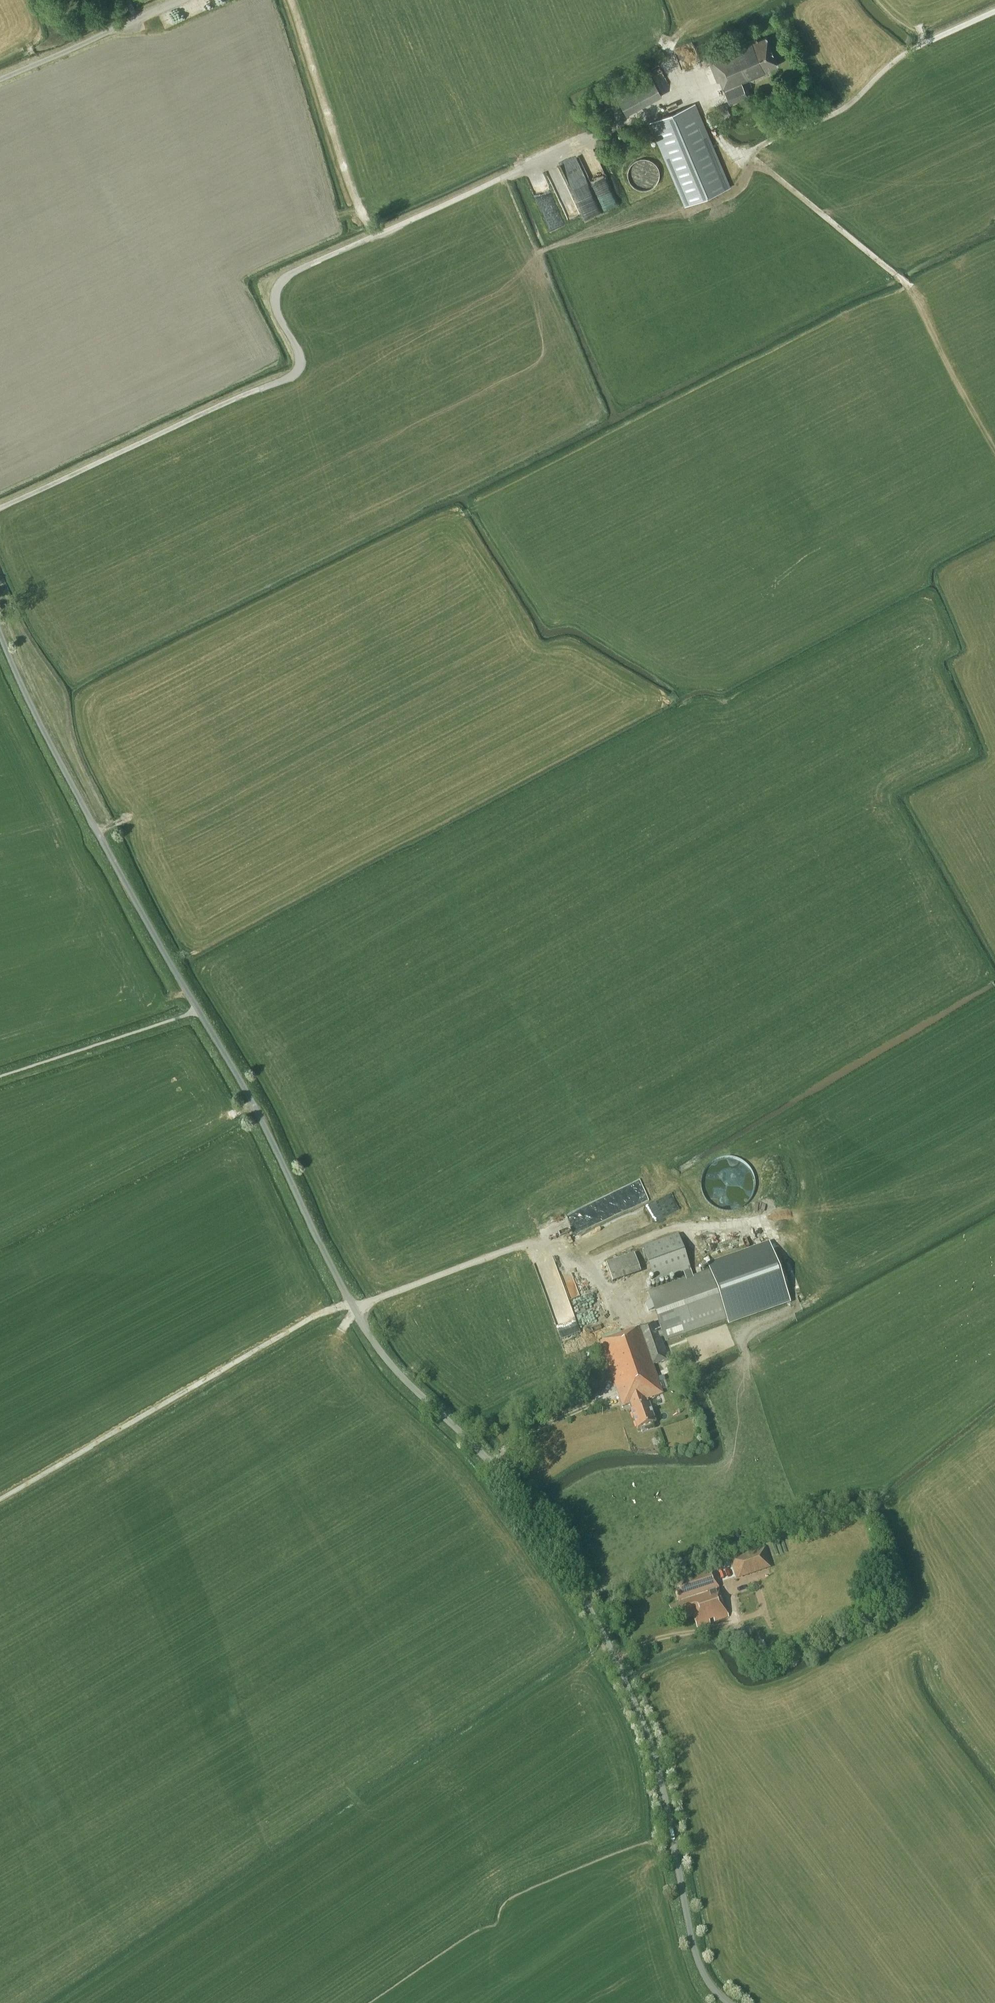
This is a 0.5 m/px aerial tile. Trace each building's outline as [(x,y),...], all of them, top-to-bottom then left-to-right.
[(767,69),(778,65),(766,36),(757,40),(756,37),(702,60),(704,66),(710,63),(718,82),(720,81),(730,104),(748,96),(742,82),(768,71),(767,69)] [(651,69),(654,74),(662,70),(659,64),(651,69)] [(615,92),(627,114),(662,95),(650,73),(615,92)] [(695,103),(649,122),(684,206),(730,186),(695,103)] [(726,103),(714,107),(719,118),(730,114),(726,103)] [(604,211),(620,203),(614,192),(599,199),(604,211)] [(577,206),(574,205),(575,201),(565,200),(563,216),(576,217),(577,206)] [(590,1222),(604,1214),(596,1199),(582,1206),(590,1222)] [(645,1286),(661,1331),(659,1332),(655,1323),(601,1342),(623,1406),(631,1403),(633,1409),(631,1410),(638,1429),(656,1423),(647,1399),(661,1394),(651,1366),(668,1360),(661,1338),(663,1337),(665,1344),(820,1290),(800,1233),(645,1286)] [(537,1272),(543,1271),(539,1254),(534,1255),(537,1272)] [(635,1254),(606,1260),(610,1281),(639,1275),(635,1254)] [(762,1549),(733,1559),(739,1576),(768,1566),(762,1549)] [(698,1626),(727,1616),(711,1570),(673,1583),(680,1605),(671,1609),(675,1620),(687,1616),(688,1619),(695,1616),(698,1626)]
